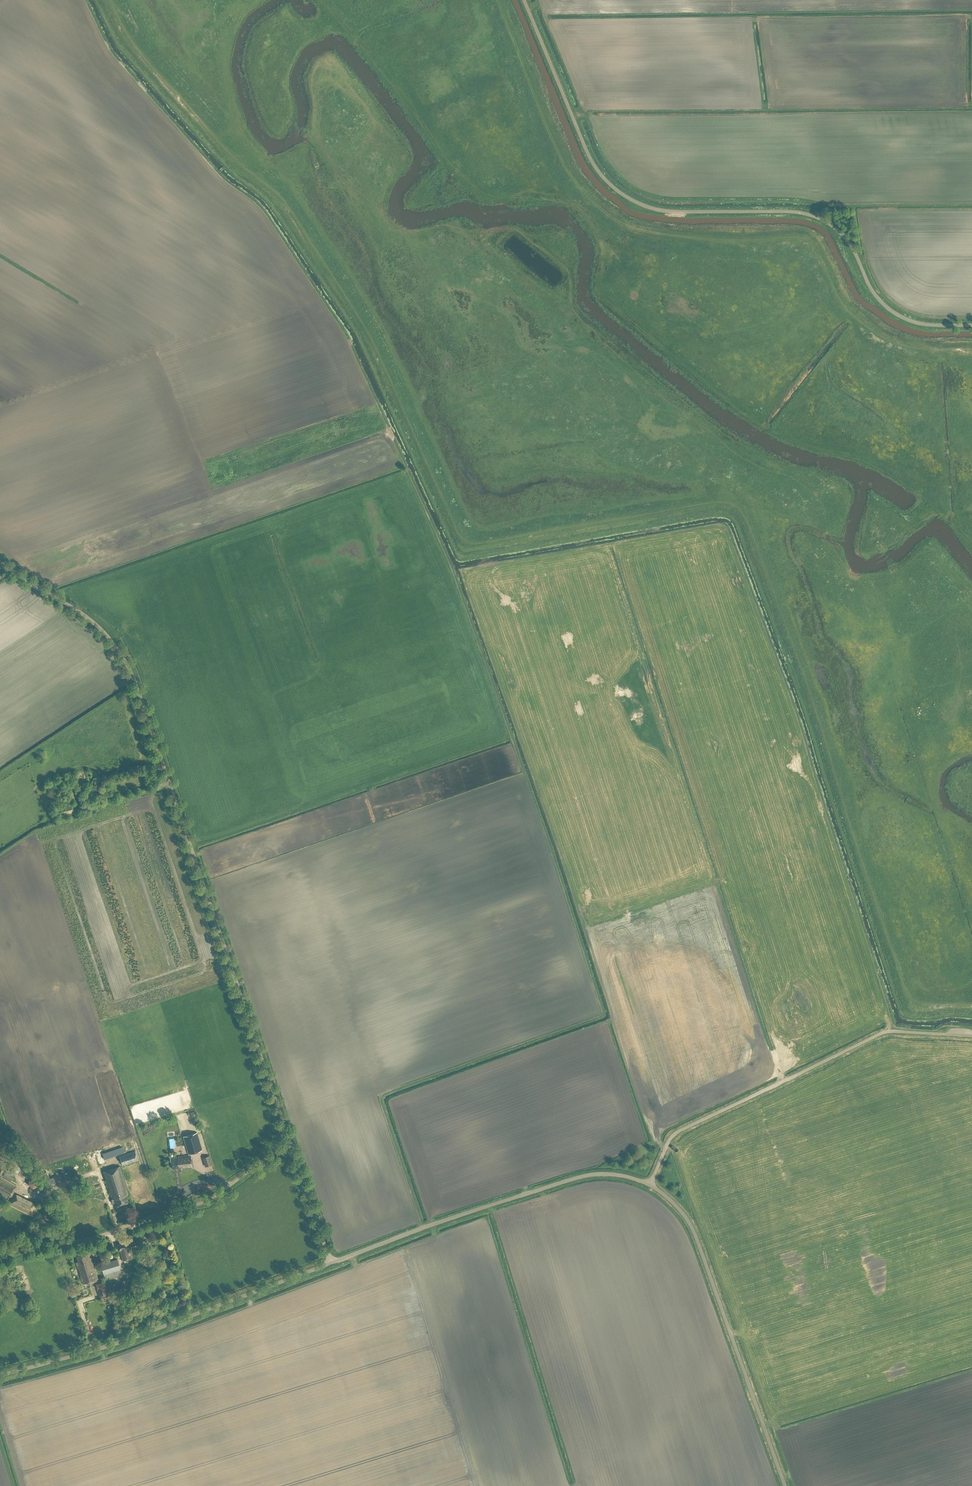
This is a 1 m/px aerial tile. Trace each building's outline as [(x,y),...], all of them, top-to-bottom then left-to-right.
[(69,800),(77,798),(74,787),(73,788),(73,786),(65,789),(69,800)] [(76,815),(72,800),(63,803),(63,804),(58,806),(61,815),(63,814),(64,817),(73,814),(74,816),(76,815)] [(202,1149),(197,1132),(183,1136),(188,1154),(189,1154),(189,1155),(174,1157),(170,1158),(171,1167),(181,1166),(182,1169),(192,1167),(190,1153),(202,1149)] [(105,1157),(122,1151),(121,1146),(103,1152),(105,1157)] [(123,1165),(138,1160),(137,1158),(136,1153),(135,1151),(120,1156),(123,1165)] [(210,1155),(202,1157),(205,1166),(212,1164),(210,1155)] [(19,1156),(10,1167),(22,1176),(26,1171),(24,1169),(28,1164),(19,1156)] [(43,1167),(48,1177),(55,1173),(50,1163),(43,1167)] [(128,1194),(120,1166),(103,1171),(110,1194),(111,1194),(112,1199),(111,1199),(113,1203),(115,1202),(116,1205),(128,1201),(126,1195),(128,1194)] [(40,1180),(36,1175),(30,1177),(28,1183),(33,1188),(39,1186),(40,1180)] [(0,1176),(0,1191),(10,1197),(17,1185),(1,1176),(0,1177),(0,1176)] [(93,1180),(96,1191),(98,1190),(98,1191),(101,1190),(103,1189),(99,1178),(93,1180)] [(36,1212),(39,1205),(14,1193),(9,1204),(33,1216),(35,1211),(36,1212)] [(129,1247),(127,1241),(117,1244),(119,1250),(120,1249),(123,1260),(132,1257),(129,1247)] [(140,1255),(137,1245),(131,1246),(134,1257),(140,1255)] [(87,1254),(86,1252),(76,1255),(78,1261),(76,1262),(78,1269),(79,1269),(80,1272),(79,1273),(83,1283),(98,1278),(91,1257),(90,1258),(88,1253),(87,1254)] [(105,1278),(122,1273),(117,1258),(100,1264),(105,1278)] [(123,1287),(117,1288),(119,1295),(130,1291),(127,1279),(121,1281),(123,1287)] [(97,1289),(98,1294),(100,1299),(104,1297),(104,1298),(110,1296),(105,1282),(97,1284),(98,1288),(97,1289)]
